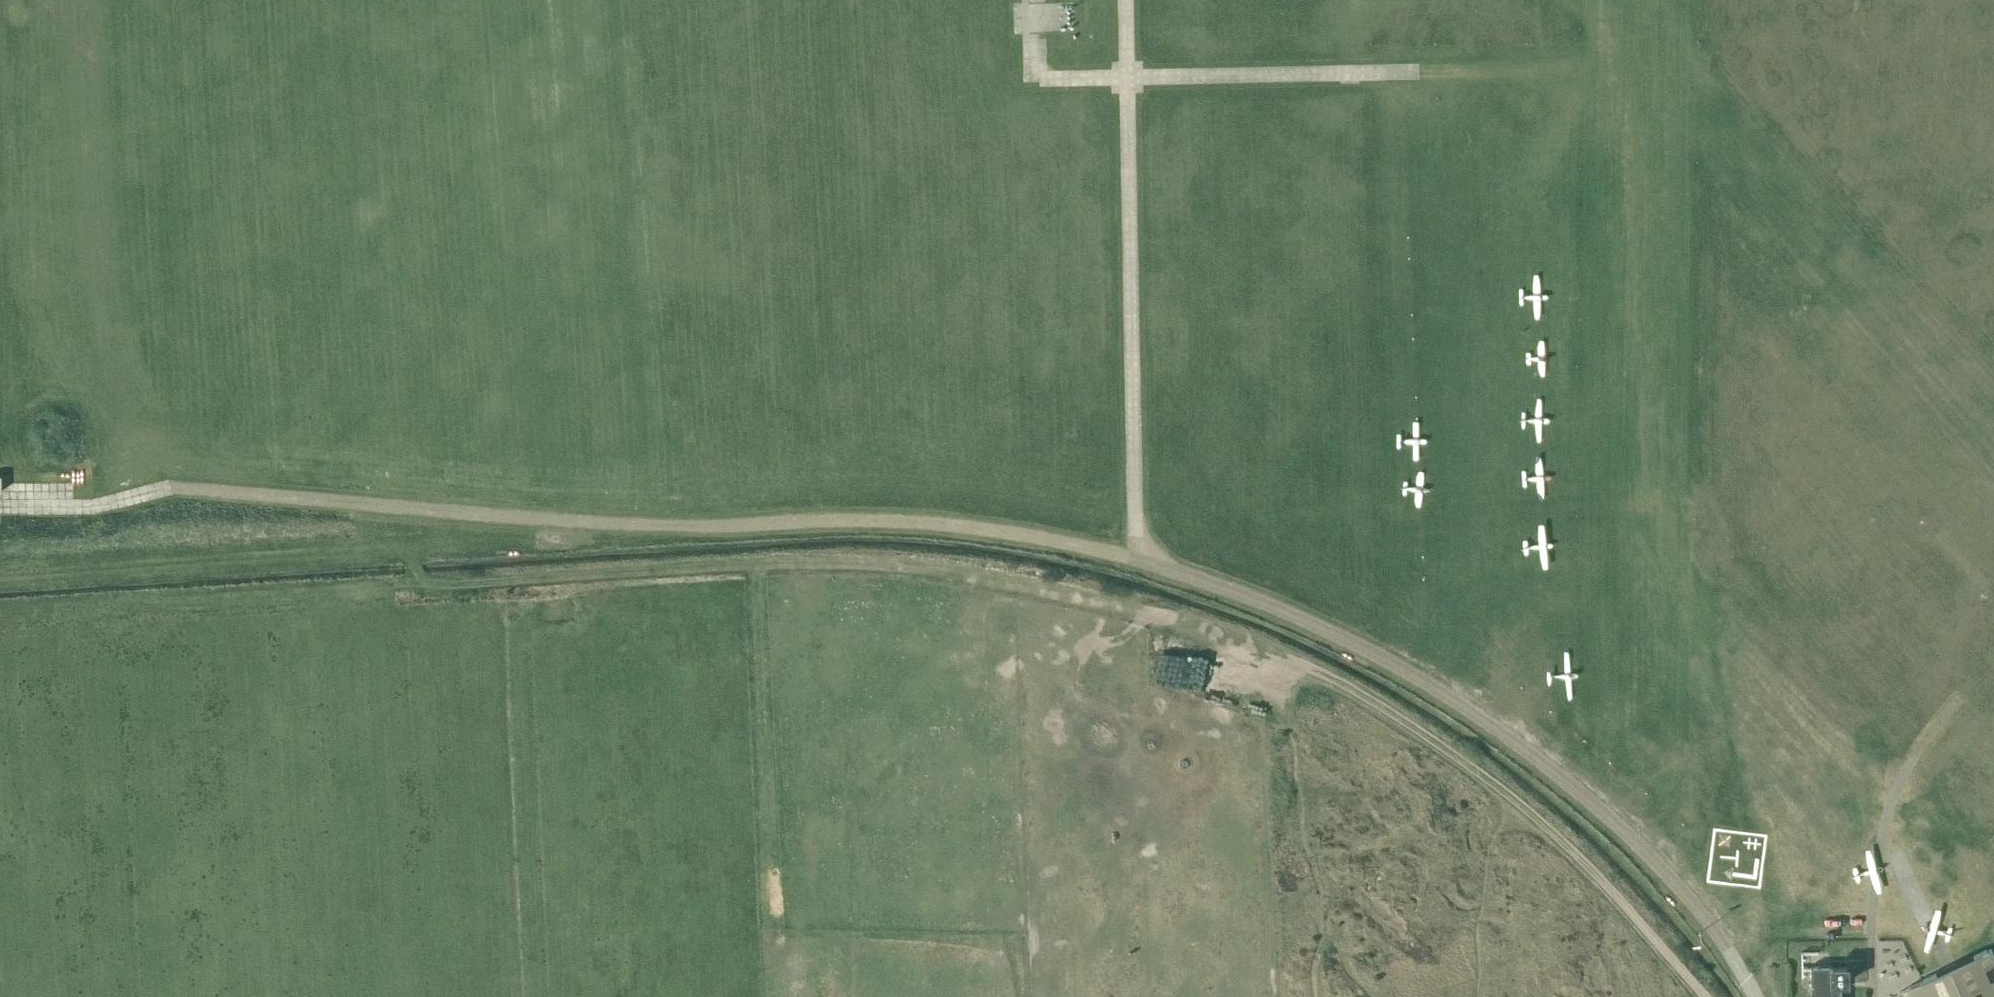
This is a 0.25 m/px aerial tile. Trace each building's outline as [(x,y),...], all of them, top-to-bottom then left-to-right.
[(1991,948),(1951,967),(1907,988),(1911,996),(1993,996),(1993,955),(1991,948)] [(1848,965),(1810,966),(1810,996),(1841,996),(1840,984),(1848,984),(1848,965)]
